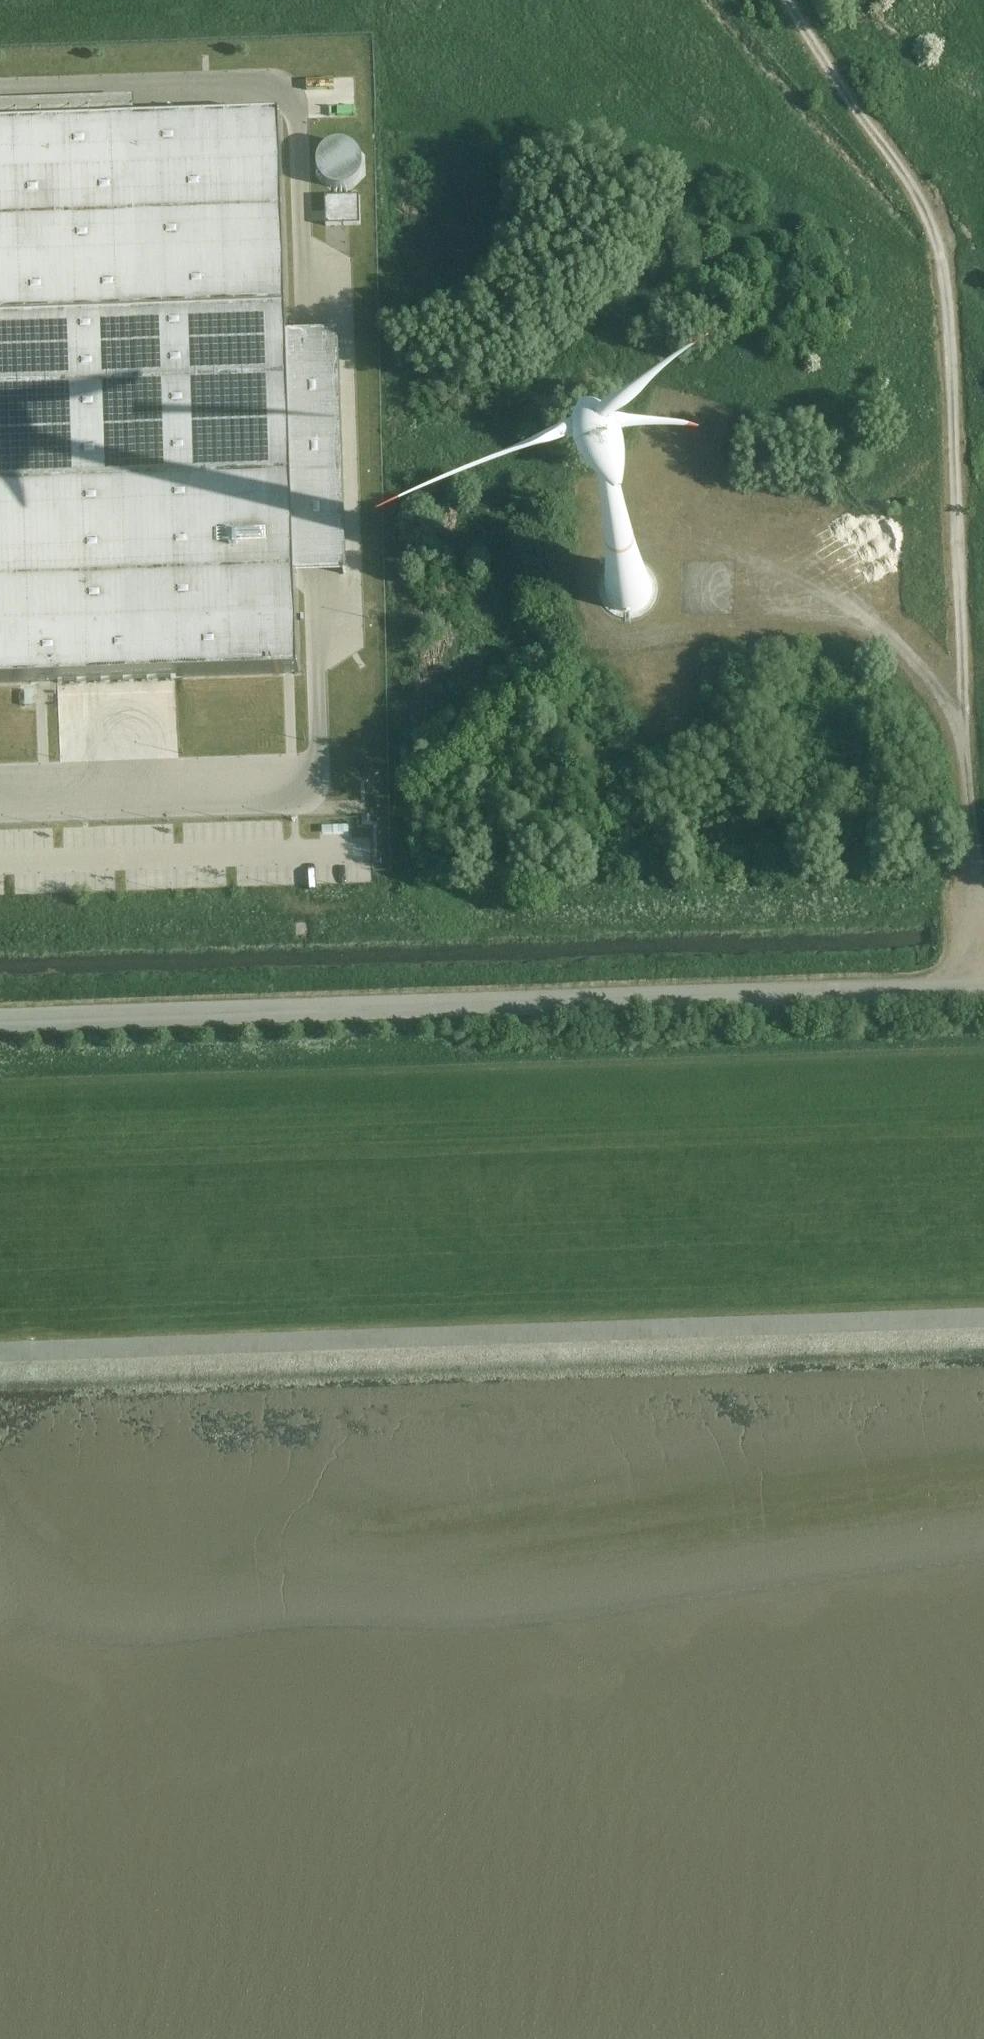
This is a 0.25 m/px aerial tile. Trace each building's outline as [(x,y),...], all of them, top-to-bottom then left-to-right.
[(174,675),(177,751),(283,747),(280,670),(289,669),(305,669),(302,573),(313,573),(350,571),(340,325),(298,327),(290,114),(0,125),(0,681),(174,675)] [(348,187),(359,182),(367,173),(369,162),(366,150),(356,141),(343,138),(330,142),(321,153),(320,167),(326,179),(336,186),(348,187)] [(328,194),(328,219),(362,219),(362,194),(328,194)]
